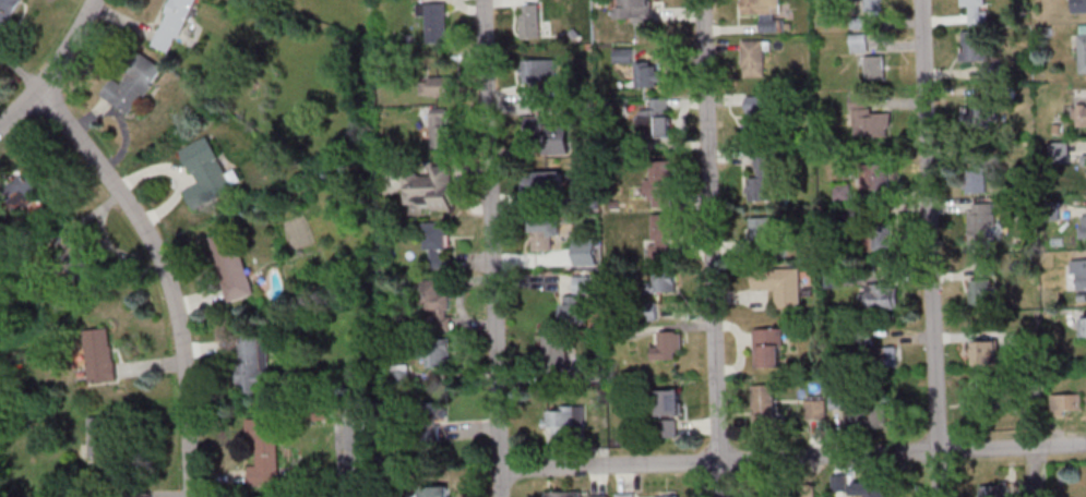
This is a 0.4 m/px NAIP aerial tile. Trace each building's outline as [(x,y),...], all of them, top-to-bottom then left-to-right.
[(8,29),(23,0),(0,0),(0,24),(8,29)] [(152,45),(174,53),(196,0),(171,0),(152,45)] [(620,22),(653,22),(653,0),(620,0),(620,22)] [(783,0),(743,0),(743,15),(761,15),(761,31),(784,31),(783,0)] [(883,0),(856,0),(856,9),(883,9),(883,0)] [(962,8),(970,8),(970,23),(988,23),(988,0),(962,0),(962,8)] [(1074,12),(1085,12),(1085,0),(1074,0),(1074,12)] [(447,42),(447,2),(420,2),(420,15),(427,15),(427,42),(447,42)] [(521,38),(540,38),(540,4),(521,4),(521,38)] [(961,61),(987,61),(987,31),(961,31),(961,61)] [(868,33),(851,33),(851,51),(868,51),(868,33)] [(766,39),(743,39),(743,76),(766,76),(766,39)] [(866,79),(885,79),(885,55),(866,55),(866,79)] [(557,59),(521,59),(521,79),(557,79),(557,59)] [(662,61),(636,61),(636,86),(662,86),(662,61)] [(130,115),(155,82),(135,68),(124,83),(115,76),(102,93),(130,115)] [(451,95),(451,76),(422,76),(422,95),(451,95)] [(871,94),(851,94),(851,135),(890,135),(890,111),(871,111),(871,94)] [(771,95),(748,95),(748,139),(771,139),(771,95)] [(963,107),(963,126),(997,126),(997,95),(973,95),(973,107),(963,107)] [(651,98),(651,109),(641,109),(641,137),(671,137),(671,98),(651,98)] [(1073,125),(1085,125),(1085,104),(1073,104),(1073,125)] [(431,107),(431,147),(451,147),(451,107),(431,107)] [(570,153),(570,120),(533,120),(533,153),(570,153)] [(182,149),(197,183),(185,189),(194,208),(243,185),(235,168),(228,172),(211,135),(182,149)] [(1051,160),(1069,160),(1069,141),(1051,141),(1051,160)] [(749,200),(771,200),(771,154),(756,154),(756,177),(749,177),(749,200)] [(650,162),(650,205),(673,205),(673,162),(650,162)] [(862,163),(862,190),(891,190),(891,163),(862,163)] [(53,185),(35,164),(2,192),(20,213),(53,185)] [(454,164),(431,164),(431,174),(404,174),(404,208),(454,208),(454,164)] [(966,168),(966,192),(987,192),(987,168),(966,168)] [(563,171),(529,171),(529,191),(563,191),(563,171)] [(970,203),(970,246),(994,246),(994,203),(970,203)] [(751,216),(751,247),(780,247),(780,216),(751,216)] [(672,262),(672,217),(651,217),(651,262),(672,262)] [(532,250),(551,250),(551,239),(561,239),(561,219),(532,219),(532,250)] [(448,268),(448,221),(425,221),(425,268),(448,268)] [(76,278),(96,267),(71,222),(50,233),(76,278)] [(874,248),(893,248),(893,225),(874,225),(874,248)] [(254,294),(238,228),(212,235),(228,300),(254,294)] [(1074,296),(1085,296),(1085,259),(1074,259),(1074,296)] [(776,307),(800,307),(800,269),(753,269),(753,289),(776,289),(776,307)] [(672,271),(652,271),(652,281),(647,281),(646,318),(657,319),(657,291),(672,291),(672,271)] [(418,279),(419,329),(450,329),(450,290),(442,290),(442,278),(418,279)] [(992,304),(992,278),(970,278),(970,304),(992,304)] [(867,283),(867,308),(894,308),(894,283),(867,283)] [(563,325),(587,325),(587,294),(563,294),(563,325)] [(90,382),(118,379),(113,327),(85,330),(90,382)] [(783,367),(783,327),(754,327),(754,367),(783,367)] [(653,359),(682,359),(682,331),(660,331),(660,343),(653,343),(653,359)] [(544,365),(567,365),(567,334),(544,334),(544,365)] [(239,335),(239,393),(268,393),(268,335),(239,335)] [(450,367),(450,338),(421,338),(421,366),(450,367)] [(998,340),(973,340),(973,364),(998,364),(998,340)] [(867,346),(867,370),(897,370),(897,346),(867,346)] [(409,365),(393,365),(393,380),(409,380),(409,365)] [(754,430),(776,429),(775,384),(753,385),(754,430)] [(658,415),(682,415),(682,389),(658,389),(658,415)] [(975,411),(987,412),(989,397),(977,396),(975,411)] [(447,417),(447,401),(420,401),(421,418),(447,417)] [(821,401),(806,401),(806,417),(821,417),(821,401)] [(584,405),(544,405),(544,427),(553,427),(553,437),(584,437),(584,405)] [(887,428),(887,405),(851,405),(851,428),(887,428)] [(90,416),(90,456),(110,456),(110,416),(90,416)] [(279,417),(247,417),(247,439),(257,439),(257,464),(249,464),(249,485),(279,485),(279,417)] [(677,420),(662,420),(662,437),(677,437),(677,420)] [(440,440),(440,423),(420,423),(420,440),(440,440)] [(853,496),(887,496),(887,482),(853,483),(853,496)] [(1010,484),(981,484),(981,496),(1010,496),(1010,484)] [(451,485),(418,485),(418,496),(451,496),(451,485)] [(814,487),(786,487),(786,496),(814,496),(814,487)]
